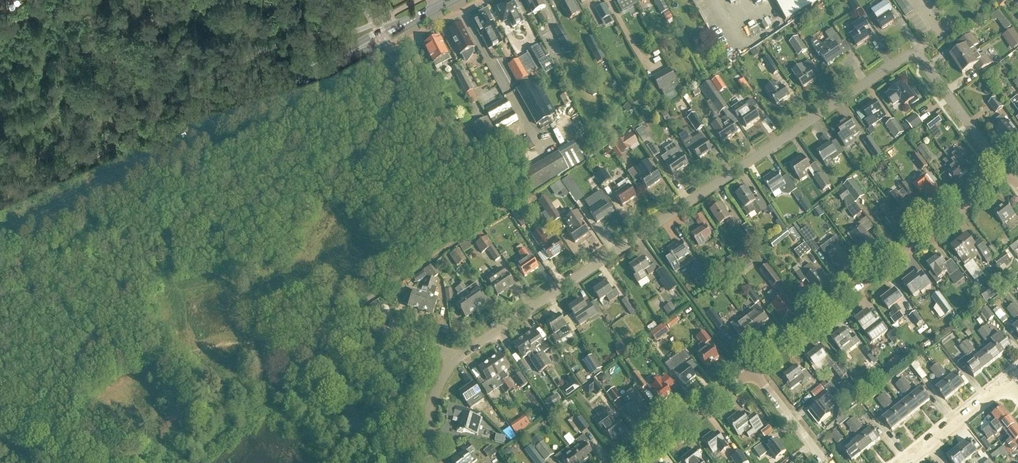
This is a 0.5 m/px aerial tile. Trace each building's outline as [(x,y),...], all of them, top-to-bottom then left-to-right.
[(524,24),(520,14),(518,15),(511,0),(503,4),(504,7),(497,10),(504,23),(508,21),(513,30),(524,24)] [(545,9),(541,0),(526,0),(533,15),(545,9)] [(571,7),(567,0),(560,0),(570,20),(581,15),(576,4),(571,7)] [(673,19),(662,0),(659,0),(654,3),(661,15),(663,13),(668,22),(673,19)] [(786,22),(825,1),(825,0),(775,0),(786,22)] [(855,0),(853,0),(849,3),(855,13),(861,9),(855,0)] [(906,18),(914,13),(906,0),(895,0),(906,18)] [(995,1),(1000,9),(1005,6),(1001,0),(997,0),(995,1)] [(894,12),(889,5),(887,2),(873,11),(878,20),(877,21),(883,31),(895,23),(890,15),(894,12)] [(822,3),(811,11),(814,15),(825,7),(822,3)] [(596,9),(603,21),(607,19),(610,25),(614,23),(604,5),(596,9)] [(547,20),(543,13),(537,16),(541,24),(547,20)] [(497,30),(496,30),(488,14),(486,15),(486,14),(482,16),(482,17),(480,18),(481,18),(473,22),(482,38),(484,42),(490,40),(494,48),(503,44),(500,38),(497,40),(493,32),(497,30)] [(1006,21),(1000,25),(1006,33),(1012,29),(1006,21)] [(855,28),(856,30),(858,34),(852,38),(858,48),(870,40),(865,32),(869,29),(865,22),(855,28)] [(449,33),(461,56),(463,60),(465,60),(464,62),(467,64),(475,54),(474,53),(475,51),(462,26),(449,33)] [(554,30),(567,55),(574,51),(561,26),(554,30)] [(1004,36),(1014,50),(1017,47),(1017,31),(1016,28),(1004,36)] [(843,44),(838,36),(834,29),(826,34),(831,41),(822,46),(819,41),(815,40),(812,42),(813,45),(821,57),(822,56),(829,68),(845,58),(838,48),(843,44)] [(951,57),(957,66),(978,53),(974,48),(979,45),(973,35),(960,44),(964,49),(951,57)] [(585,41),(597,64),(605,60),(593,37),(585,41)] [(799,37),(790,43),(799,57),(808,51),(799,37)] [(434,65),(434,64),(436,68),(450,61),(439,39),(425,47),(434,65)] [(756,49),(750,52),(754,59),(760,56),(756,49)] [(978,53),(957,66),(963,75),(976,67),(980,72),(992,64),(985,54),(981,57),(978,53)] [(549,58),(538,64),(544,76),(555,70),(549,58)] [(764,61),(774,76),(779,73),(768,58),(764,61)] [(507,66),(517,84),(528,78),(518,60),(507,66)] [(1006,61),(1000,65),(1004,70),(1009,66),(1006,61)] [(805,90),(818,81),(813,73),(817,71),(811,62),(794,74),(805,90)] [(669,69),(652,78),(659,92),(661,91),(665,97),(678,90),(675,83),(676,82),(669,69)] [(472,106),(479,102),(463,72),(456,76),(472,106)] [(718,79),(711,83),(718,93),(724,88),(718,79)] [(531,83),(516,91),(536,126),(551,118),(531,83)] [(719,114),(727,109),(710,83),(700,90),(707,101),(709,100),(719,114)] [(791,98),(781,84),(777,87),(776,85),(767,91),(778,107),(791,98)] [(695,98),(700,94),(697,88),(691,92),(695,98)] [(901,88),(889,97),(896,107),(902,102),(906,107),(911,104),(912,106),(920,101),(913,92),(910,93),(907,88),(903,91),(901,88)] [(989,105),(996,115),(1004,108),(997,99),(989,105)] [(485,111),(498,135),(518,123),(505,100),(485,111)] [(752,101),(744,106),(742,103),(732,110),(740,121),(741,120),(747,129),(759,120),(754,112),(758,110),(752,101)] [(628,102),(623,108),(628,112),(633,106),(628,102)] [(883,111),(882,111),(877,103),(864,111),(869,120),(866,122),(870,129),(887,117),(883,111)] [(664,111),(660,115),(665,123),(670,120),(664,111)] [(687,119),(696,133),(704,128),(695,114),(687,119)] [(916,115),(906,122),(913,132),(923,124),(916,115)] [(936,116),(925,124),(931,131),(941,123),(936,116)] [(727,118),(720,123),(716,117),(708,122),(712,128),(719,139),(723,144),(738,135),(727,118)] [(1009,124),(1003,117),(997,122),(1002,129),(996,134),(1007,147),(1017,139),(1017,134),(1010,123),(1009,124)] [(471,127),(481,145),(497,136),(487,118),(471,127)] [(851,120),(838,129),(843,137),(838,140),(845,151),(855,144),(853,140),(860,135),(851,120)] [(895,120),(886,126),(896,140),(904,134),(895,120)] [(712,128),(707,131),(714,143),(719,139),(712,128)] [(701,136),(692,141),(686,132),(678,137),(691,157),(695,155),(699,161),(711,152),(701,136)] [(631,134),(615,145),(622,155),(638,144),(631,134)] [(647,135),(640,139),(643,143),(650,139),(647,135)] [(834,162),(840,158),(831,145),(832,144),(827,136),(822,139),(827,148),(818,154),(824,163),(832,158),(834,162)] [(864,143),(875,159),(882,155),(871,139),(864,143)] [(652,144),(646,148),(654,159),(660,155),(652,144)] [(924,145),(918,150),(929,165),(935,160),(924,145)] [(688,167),(674,147),(666,152),(673,162),(667,167),(674,177),(688,167)] [(533,192),(577,166),(567,148),(522,174),(533,192)] [(608,148),(602,152),(605,158),(611,154),(608,148)] [(954,155),(950,150),(946,153),(950,159),(966,180),(976,172),(967,160),(969,158),(962,149),(954,155)] [(919,155),(913,160),(922,171),(928,166),(919,155)] [(811,170),(803,158),(790,166),(800,182),(808,177),(806,174),(809,171),(811,170)] [(956,188),(966,180),(950,159),(945,163),(951,171),(946,175),(956,188)] [(654,171),(656,170),(651,162),(637,171),(642,178),(640,180),(648,191),(661,182),(654,171)] [(593,177),(600,187),(611,180),(604,170),(593,177)] [(823,192),(831,186),(823,174),(815,180),(823,192)] [(944,198),(926,174),(913,184),(920,194),(924,191),(928,196),(926,198),(932,206),(936,206),(942,202),(943,198),(944,198)] [(789,179),(784,182),(779,175),(773,179),(771,176),(764,181),(774,195),(780,191),(783,195),(790,196),(793,194),(799,203),(804,200),(798,191),(789,179)] [(575,203),(581,200),(569,181),(563,185),(575,203)] [(636,199),(629,188),(631,187),(627,181),(614,190),(617,195),(616,197),(623,208),(636,199)] [(845,186),(857,203),(865,197),(852,181),(845,186)] [(897,210),(895,212),(906,226),(917,218),(903,201),(908,197),(909,199),(914,194),(906,184),(900,188),(903,192),(899,195),(897,193),(888,199),(897,210)] [(857,203),(845,186),(844,187),(845,189),(841,192),(842,193),(838,196),(841,201),(843,203),(845,202),(846,210),(854,219),(861,213),(855,204),(857,203)] [(757,211),(759,216),(769,210),(761,198),(756,202),(748,190),(737,196),(750,216),(757,211)] [(527,201),(528,203),(524,205),(526,208),(539,199),(537,195),(527,201)] [(546,196),(538,201),(553,224),(561,219),(546,196)] [(804,200),(799,203),(807,214),(811,210),(804,200)] [(589,208),(592,213),(591,214),(598,225),(611,216),(604,205),(598,209),(594,204),(589,208)] [(727,223),(732,230),(741,224),(735,214),(730,217),(723,206),(712,213),(721,227),(727,223)] [(996,215),(1004,226),(1016,217),(1008,206),(996,215)] [(895,235),(906,226),(895,212),(893,214),(888,207),(876,216),(881,223),(885,221),(895,235)] [(517,209),(512,213),(522,228),(527,225),(517,209)] [(568,235),(575,245),(589,236),(581,224),(583,223),(577,214),(563,223),(570,234),(568,235)] [(716,242),(714,238),(716,237),(702,214),(695,219),(703,231),(694,237),(700,246),(706,243),(708,245),(711,245),(716,242)] [(800,234),(809,246),(817,240),(808,227),(800,234)] [(855,244),(856,243),(866,257),(878,248),(862,227),(849,237),(855,244)] [(547,241),(545,238),(540,231),(533,235),(551,262),(564,253),(559,246),(560,245),(554,236),(547,241)] [(968,236),(960,242),(974,262),(982,256),(989,265),(994,261),(982,245),(977,248),(968,236)] [(488,237),(475,245),(482,255),(487,251),(495,263),(502,258),(488,237)] [(821,250),(826,257),(828,255),(843,275),(854,267),(843,253),(846,250),(836,238),(821,250)] [(467,241),(459,247),(464,253),(472,248),(467,241)] [(960,242),(952,249),(966,268),(968,270),(967,271),(975,281),(983,275),(974,262),(960,242)] [(679,265),(685,261),(686,262),(689,263),(694,260),(684,244),(670,253),(675,260),(669,263),(676,273),(682,269),(679,265)] [(812,252),(806,244),(795,252),(801,260),(812,252)] [(993,247),(988,251),(995,260),(1000,256),(993,247)] [(466,261),(459,249),(449,256),(456,267),(466,261)] [(526,279),(539,270),(526,250),(519,255),(525,263),(518,268),(526,279)] [(994,261),(999,268),(1010,259),(1006,253),(994,261)] [(940,257),(929,266),(933,273),(930,275),(939,286),(943,282),(941,280),(948,274),(952,278),(956,274),(962,281),(966,279),(960,271),(952,261),(947,266),(940,257)] [(650,276),(656,272),(652,265),(647,268),(643,260),(630,268),(637,277),(634,279),(638,284),(647,279),(644,274),(647,272),(650,276)] [(693,269),(703,285),(712,279),(702,263),(693,269)] [(828,286),(812,265),(798,276),(803,284),(808,281),(817,294),(828,286)] [(425,283),(435,286),(437,281),(434,280),(439,276),(433,266),(427,269),(427,270),(424,272),(428,278),(427,278),(425,283)] [(769,266),(760,272),(773,289),(782,283),(769,266)] [(797,276),(803,271),(800,266),(794,271),(797,276)] [(487,279),(492,286),(491,286),(498,297),(515,286),(507,275),(505,276),(501,270),(487,279)] [(663,270),(656,275),(662,283),(659,284),(668,296),(677,290),(663,270)] [(417,285),(427,278),(428,278),(424,272),(413,279),(417,285)] [(904,285),(911,294),(915,299),(922,294),(923,296),(932,289),(922,276),(918,279),(916,276),(904,285)] [(434,292),(435,286),(425,283),(421,296),(409,292),(407,299),(412,300),(409,309),(421,313),(429,291),(434,292)] [(606,284),(594,292),(600,302),(607,298),(610,303),(619,297),(614,290),(611,292),(606,284)] [(477,285),(467,291),(464,286),(460,289),(477,313),(487,306),(478,292),(480,290),(477,285)] [(445,290),(446,303),(453,302),(452,289),(445,290)] [(477,313),(460,289),(456,291),(459,296),(458,297),(462,303),(457,306),(466,320),(477,313)] [(776,305),(774,307),(784,320),(795,312),(778,289),(769,295),(776,305)] [(760,302),(751,290),(747,293),(750,296),(749,297),(755,306),(760,302)] [(431,299),(434,292),(429,291),(421,313),(433,317),(438,301),(431,299)] [(896,317),(902,312),(897,306),(903,302),(896,292),(883,302),(890,312),(892,310),(896,317)] [(940,293),(932,299),(945,318),(954,312),(940,293)] [(627,298),(621,302),(630,316),(636,313),(627,298)] [(581,301),(569,309),(575,318),(574,319),(579,327),(589,321),(590,322),(598,317),(590,305),(586,308),(581,301)] [(663,309),(667,315),(675,310),(671,304),(663,309)] [(745,316),(757,331),(769,322),(758,306),(745,316)] [(987,307),(981,313),(989,323),(995,317),(987,307)] [(993,312),(1003,324),(1008,320),(999,308),(993,312)] [(1016,321),(1017,319),(1017,316),(1012,308),(1008,311),(1016,321)] [(713,311),(707,315),(716,327),(719,331),(725,327),(722,323),(713,311)] [(923,322),(916,312),(910,317),(917,327),(923,322)] [(868,313),(856,322),(868,337),(867,339),(866,340),(871,347),(874,345),(889,334),(878,320),(875,322),(868,313)] [(547,324),(554,336),(552,337),(557,344),(571,335),(568,329),(559,316),(547,324)] [(757,331),(745,316),(732,326),(740,336),(739,337),(742,341),(743,340),(744,341),(757,331)] [(665,324),(670,330),(679,322),(674,317),(665,324)] [(654,323),(647,328),(650,332),(657,327),(654,323)] [(659,340),(670,333),(663,324),(653,331),(659,340)] [(977,333),(982,338),(989,332),(985,327),(977,333)] [(833,340),(844,355),(850,351),(846,345),(848,344),(853,350),(860,344),(854,336),(850,339),(844,331),(833,340)] [(905,354),(909,351),(894,331),(887,336),(895,346),(897,344),(905,354)] [(989,332),(982,338),(986,343),(990,340),(993,337),(989,332)] [(543,345),(534,333),(524,340),(545,371),(551,367),(543,355),(550,350),(545,344),(543,345)] [(709,348),(707,345),(711,342),(704,333),(697,339),(703,347),(701,349),(704,352),(697,357),(707,370),(719,360),(710,347),(709,348)] [(993,337),(990,340),(994,345),(993,345),(1002,356),(1012,348),(1000,333),(994,338),(993,337)] [(523,360),(528,357),(540,375),(545,371),(524,340),(514,347),(523,360)] [(627,353),(620,342),(615,345),(616,355),(618,358),(627,353)] [(993,363),(984,352),(975,359),(972,355),(976,352),(968,342),(963,346),(983,371),(993,363)] [(993,345),(984,352),(993,363),(1002,356),(993,345)] [(876,358),(866,346),(862,350),(868,357),(869,356),(873,360),(876,358)] [(974,378),(983,371),(963,346),(960,348),(971,363),(965,368),(974,378)] [(821,350),(809,359),(816,368),(814,370),(819,376),(829,368),(829,369),(831,371),(833,370),(841,380),(844,378),(837,369),(838,368),(837,367),(839,365),(837,362),(831,354),(827,357),(821,350)] [(684,352),(666,366),(670,372),(673,370),(684,387),(695,379),(689,369),(694,366),(687,357),(684,352)] [(501,390),(510,385),(507,380),(508,379),(504,373),(509,370),(500,356),(489,363),(499,377),(502,382),(498,385),(500,388),(501,390)] [(583,363),(591,376),(602,369),(593,356),(583,363)] [(898,357),(889,364),(895,372),(904,366),(898,357)] [(524,376),(530,372),(523,361),(517,366),(524,376)] [(911,366),(916,372),(921,368),(916,361),(911,366)] [(499,377),(489,363),(479,370),(488,383),(482,387),(488,396),(500,388),(498,385),(502,382),(499,377)] [(844,378),(845,377),(848,380),(851,377),(849,374),(850,373),(843,364),(838,368),(837,369),(844,378)] [(935,368),(955,394),(964,386),(956,375),(947,382),(944,378),(948,375),(939,365),(935,368)] [(785,377),(790,384),(789,386),(792,391),(799,386),(796,382),(799,380),(803,386),(812,379),(807,372),(803,375),(798,367),(785,377)] [(955,394),(935,368),(931,371),(939,381),(943,385),(936,390),(945,401),(955,394)] [(641,391),(647,387),(636,372),(630,377),(641,391)] [(514,378),(521,389),(528,384),(520,374),(514,378)] [(603,374),(597,379),(599,382),(600,381),(602,383),(605,381),(606,377),(603,374)] [(467,405),(480,395),(474,385),(475,385),(469,376),(464,380),(470,388),(460,395),(467,405)] [(656,393),(653,395),(661,405),(672,397),(668,391),(674,387),(667,377),(652,388),(656,393)] [(900,382),(908,393),(913,390),(904,379),(900,382)] [(594,380),(582,389),(588,396),(594,392),(597,396),(603,391),(594,380)] [(908,393),(900,382),(896,386),(904,396),(908,393)] [(825,390),(827,393),(833,401),(840,394),(832,384),(825,390)] [(513,390),(510,385),(501,390),(505,395),(513,390)] [(820,385),(810,393),(815,399),(825,392),(820,385)] [(564,391),(562,392),(567,397),(568,396),(569,397),(574,393),(568,386),(564,390),(564,391)] [(606,395),(614,404),(622,398),(615,388),(606,395)] [(637,423),(648,415),(640,405),(645,402),(635,390),(627,396),(632,402),(623,409),(628,415),(629,413),(637,423)] [(911,398),(920,409),(929,401),(920,390),(911,398)] [(825,408),(833,401),(827,393),(816,402),(819,407),(811,414),(820,426),(832,417),(825,408)] [(885,394),(881,398),(889,408),(893,405),(885,394)] [(556,397),(545,404),(549,409),(560,402),(556,397)] [(885,411),(889,408),(881,398),(877,401),(885,411)] [(911,398),(901,405),(910,416),(920,409),(911,398)] [(901,405),(892,413),(901,424),(910,416),(901,405)] [(995,414),(1002,410),(998,405),(997,405),(992,410),(995,414)] [(604,431),(612,442),(625,432),(617,421),(608,409),(602,414),(604,417),(596,424),(602,433),(604,431)] [(984,434),(987,437),(1010,419),(1003,409),(992,417),(996,423),(989,428),(985,423),(981,427),(985,433),(984,434)] [(483,421),(476,419),(477,418),(456,411),(454,417),(461,419),(457,433),(463,434),(463,432),(478,437),(483,421)] [(891,431),(901,424),(892,413),(882,420),(891,431)] [(742,415),(738,419),(735,416),(727,422),(739,437),(745,433),(749,439),(763,428),(754,416),(747,421),(742,415)] [(511,424),(517,434),(533,426),(527,416),(511,424)] [(581,434),(590,428),(581,417),(570,425),(577,435),(580,432),(581,434)] [(846,425),(850,430),(857,424),(853,419),(846,425)] [(1004,432),(1007,436),(1017,428),(1010,419),(987,437),(990,441),(995,436),(996,438),(1004,432)] [(870,448),(862,437),(858,432),(862,430),(857,424),(850,430),(857,440),(852,444),(861,455),(870,448)] [(761,433),(765,438),(773,432),(769,427),(761,433)] [(508,428),(501,433),(507,439),(510,442),(515,438),(508,428)] [(1017,428),(1007,436),(1011,442),(1004,448),(995,456),(998,459),(1002,456),(1001,456),(1017,443),(1017,429),(1017,428)] [(862,437),(870,448),(880,440),(871,429),(862,437)] [(831,437),(838,445),(844,441),(837,433),(831,437)] [(710,435),(702,441),(704,444),(709,450),(707,451),(711,457),(718,451),(720,455),(723,453),(728,449),(723,443),(724,443),(717,434),(712,438),(710,435)] [(505,438),(495,436),(493,443),(503,445),(505,438)] [(533,440),(538,446),(542,443),(538,437),(533,440)] [(570,448),(581,462),(586,462),(590,460),(589,459),(593,456),(586,446),(589,444),(584,437),(576,443),(576,444),(570,448)] [(777,441),(767,448),(764,444),(754,451),(760,459),(770,452),(776,461),(786,453),(777,441)] [(554,456),(543,442),(535,449),(545,462),(554,456)] [(958,450),(967,462),(977,454),(968,442),(958,450)] [(1001,456),(1002,456),(1004,460),(1010,455),(1011,457),(1017,452),(1017,443),(1001,456)] [(462,456),(453,462),(472,462),(468,458),(474,453),(468,444),(459,451),(462,456)] [(851,462),(861,455),(852,444),(843,452),(851,462)] [(491,446),(483,452),(489,460),(497,454),(491,446)] [(525,451),(528,456),(534,451),(531,447),(525,451)] [(502,453),(509,462),(515,457),(508,448),(502,453)] [(570,448),(555,459),(558,462),(581,462),(570,448)] [(967,462),(958,450),(947,459),(951,462),(966,462),(967,462)] [(695,451),(682,461),(683,462),(700,462),(698,461),(701,459),(695,451)] [(535,452),(529,457),(533,462),(544,462),(535,452)] [(733,462),(747,462),(748,462),(740,452),(730,459),(733,462)]
